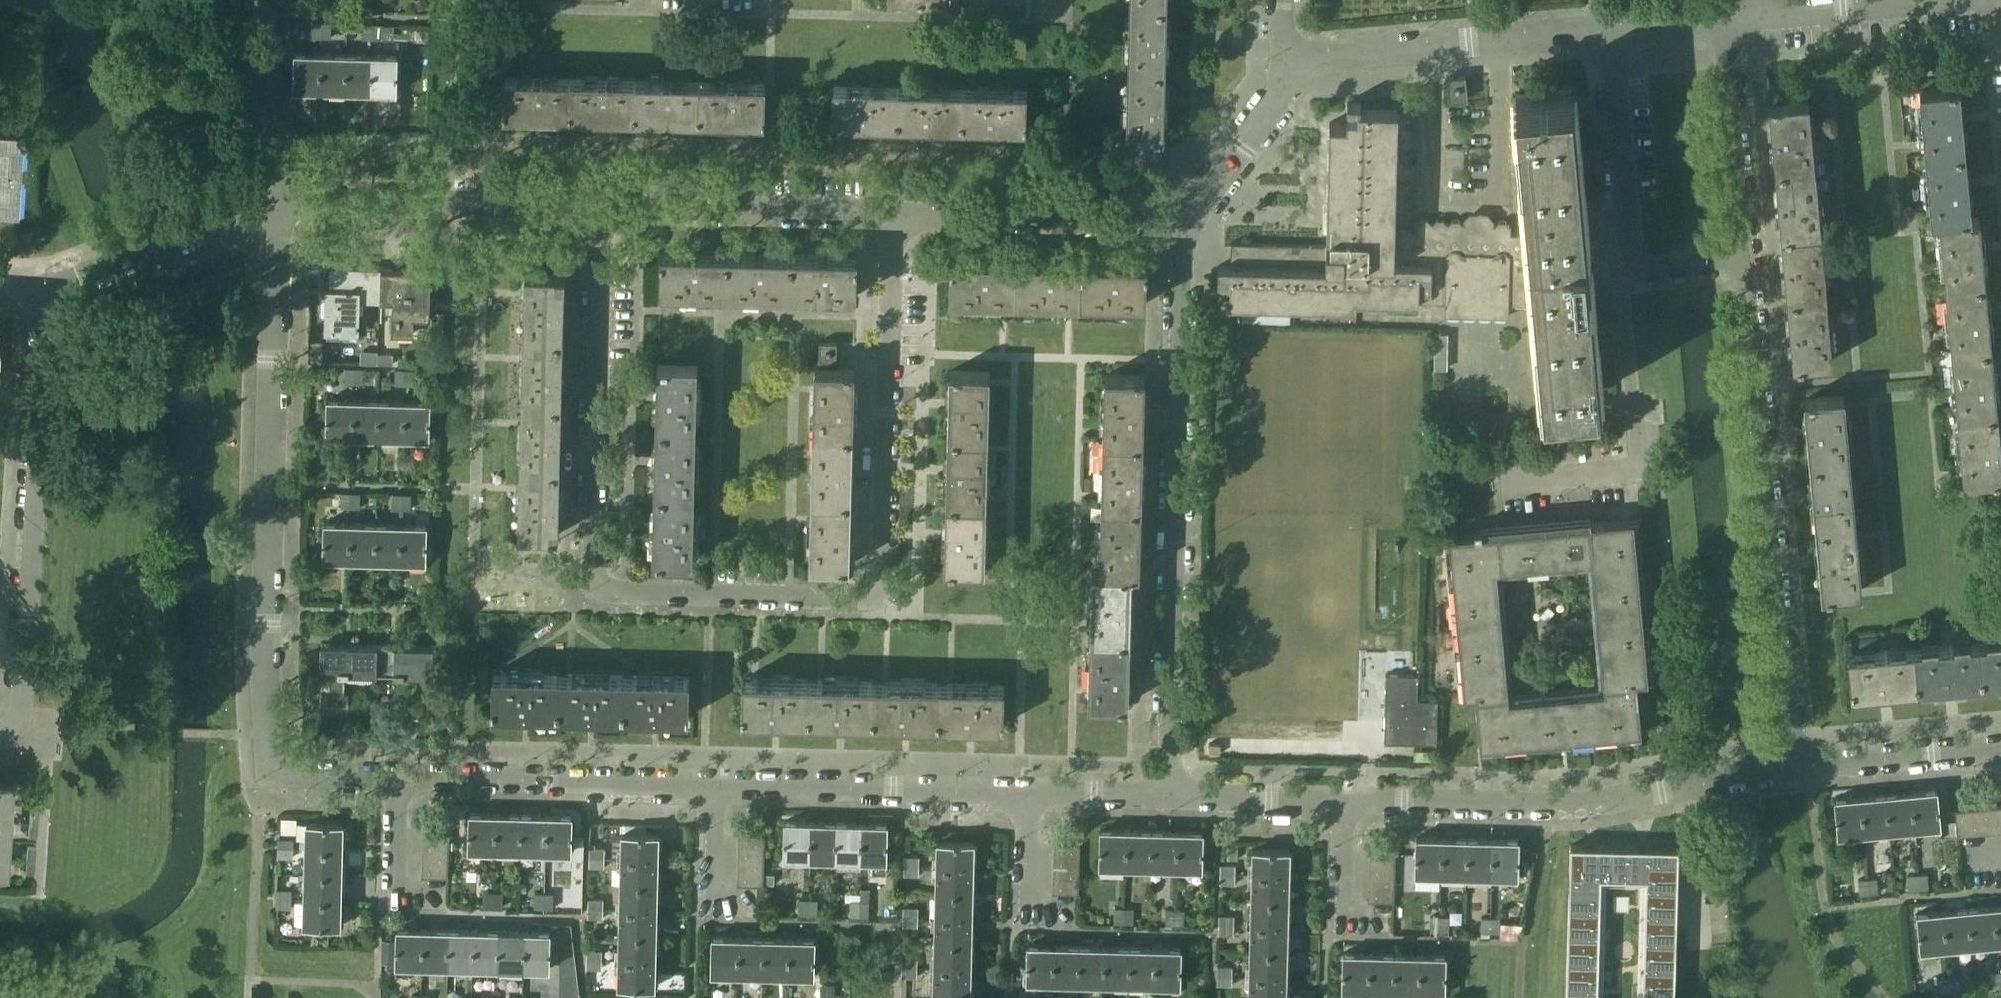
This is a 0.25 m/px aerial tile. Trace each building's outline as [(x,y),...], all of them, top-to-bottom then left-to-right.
[(1167,3),(1130,2),(1128,66),(1165,67),(1166,40),(1168,40),(1168,30),(1166,30),(1167,3)] [(321,22),(312,22),(312,37),(320,37),(321,22)] [(331,22),(321,22),(320,37),(330,37),(331,22)] [(373,23),(363,23),(362,38),(373,38),(373,23)] [(381,24),(373,23),(373,38),(381,39),(381,24)] [(294,90),(319,90),(320,53),(295,52),(294,90)] [(346,54),(320,53),(319,90),(345,91),(346,54)] [(372,54),(346,54),(345,91),(371,92),(372,54)] [(397,55),(372,54),(371,92),(397,92),(397,55)] [(1128,66),(1128,81),(1127,131),(1163,132),(1164,104),(1166,104),(1167,94),(1164,94),(1165,67),(1128,66)] [(505,75),(504,113),(569,115),(570,77),(505,75)] [(1465,75),(1446,76),(1449,100),(1467,99),(1465,75)] [(635,78),(570,77),(569,115),(634,116),(635,78)] [(635,78),(634,116),(699,118),(700,80),(635,78)] [(700,80),(699,118),(764,120),(765,82),(700,80)] [(833,85),(832,121),(848,122),(860,122),(870,122),(882,123),(897,123),(898,86),(884,86),(870,85),(862,85),(849,85),(833,85)] [(1919,89),(1921,105),(1925,154),(1964,150),(1958,85),(1919,89)] [(898,86),(897,123),(912,123),(924,124),(934,124),(946,124),(961,125),(962,88),(948,87),(934,87),(926,87),(913,86),(898,86)] [(962,88),(961,125),(976,125),(988,125),(998,126),(1010,126),(1026,126),(1027,89),(1012,89),(998,89),(990,88),(976,88),(962,88)] [(1218,265),(1217,286),(1230,287),(1229,303),(1356,307),(1356,299),(1444,302),(1444,314),(1508,315),(1509,303),(1534,304),(1543,397),(1599,392),(1587,265),(1599,264),(1597,241),(1585,242),(1571,89),(1515,94),(1528,233),(1510,233),(1510,224),(1508,224),(1505,221),(1499,220),(1495,224),(1493,224),(1490,223),(1490,220),(1485,216),(1472,215),(1467,220),(1467,223),(1464,223),(1462,223),(1458,219),(1452,219),(1448,222),(1446,222),(1443,219),(1436,219),(1433,222),(1431,222),(1427,219),(1421,218),(1417,222),(1415,222),(1415,230),(1395,230),(1398,108),(1360,107),(1361,101),(1347,101),(1346,122),(1329,122),(1326,233),(1330,233),(1330,239),(1330,244),(1309,244),(1295,244),(1295,243),(1293,243),(1293,244),(1279,243),(1278,243),(1264,243),(1231,242),(1230,259),(1235,259),(1234,265),(1218,265)] [(1769,103),(1770,119),(1775,168),(1814,165),(1813,163),(1808,99),(1769,103)] [(18,214),(23,132),(0,131),(0,212),(18,214)] [(1970,216),(1966,178),(1964,150),(1925,154),(1931,220),(1939,219),(1970,216)] [(1823,162),(1813,163),(1814,165),(1814,172),(1824,172),(1823,162)] [(1819,229),(1814,172),(1814,165),(1775,168),(1781,232),(1819,229)] [(1984,280),(1980,243),(1978,216),(1970,216),(1939,219),(1945,284),(1984,280)] [(1825,294),(1822,256),(1819,229),(1781,232),(1787,298),(1825,294)] [(725,292),(726,253),(661,251),(660,290),(725,292)] [(791,293),(792,254),(726,253),(725,292),(791,293)] [(856,295),(857,256),(792,254),(791,293),(856,295)] [(1015,299),(1016,260),(951,258),(950,297),(1015,299)] [(1081,301),(1082,262),(1016,260),(1015,299),(1081,301)] [(1146,302),(1147,263),(1082,262),(1081,301),(1146,302)] [(379,300),(380,268),(331,266),(330,288),(326,287),(325,330),(359,331),(360,299),(379,300)] [(430,316),(431,269),(380,268),(379,300),(392,300),(391,332),(413,332),(413,316),(430,316)] [(563,338),(564,300),(565,272),(526,271),(524,337),(563,338)] [(1990,345),(1986,308),(1984,280),(1945,284),(1951,349),(1990,345)] [(1831,359),(1828,321),(1825,294),(1787,298),(1793,363),(1831,359)] [(561,403),(562,365),(563,338),(524,337),(523,402),(561,403)] [(837,359),(837,342),(837,341),(819,340),(819,359),(837,359)] [(1996,410),(1992,373),(1990,345),(1951,349),(1957,414),(1996,410)] [(393,364),(393,353),(378,353),(378,363),(393,364)] [(696,428),(697,391),(697,363),(658,362),(657,427),(696,428)] [(354,382),(355,367),(345,367),(344,382),(354,382)] [(363,383),(363,368),(355,367),(354,382),(363,383)] [(853,433),(853,395),(854,368),(815,367),(814,431),(853,433)] [(404,384),(405,369),(395,368),(395,383),(404,384)] [(414,384),(414,369),(405,369),(404,384),(414,384)] [(987,436),(988,399),(989,371),(950,370),(948,435),(987,436)] [(1143,440),(1144,403),(1144,375),(1105,374),(1104,439),(1143,440)] [(1849,458),(1845,422),(1843,394),(1804,398),(1810,462),(1849,458)] [(353,436),(354,399),(327,398),(326,436),(353,436)] [(378,437),(379,400),(354,399),(353,436),(378,437)] [(403,438),(404,400),(379,400),(378,437),(403,438)] [(429,438),(430,401),(404,400),(403,438),(429,438)] [(560,468),(561,430),(561,403),(523,402),(521,467),(560,468)] [(1998,437),(1996,410),(1957,414),(1963,479),(2000,476),(2000,466),(1998,437)] [(694,494),(695,456),(696,428),(657,427),(655,494),(694,494)] [(851,499),(852,461),(853,433),(814,431),(812,498),(851,499)] [(986,502),(987,464),(987,436),(948,435),(947,501),(986,502)] [(1141,506),(1142,468),(1143,440),(1104,439),(1102,505),(1141,506)] [(1855,524),(1851,486),(1849,458),(1810,462),(1816,527),(1855,524)] [(558,534),(559,495),(560,468),(521,467),(519,533),(558,534)] [(351,507),(351,492),(342,492),(341,507),(351,507)] [(360,507),(360,492),(351,492),(351,507),(360,507)] [(401,508),(402,493),(393,493),(392,508),(401,508)] [(411,508),(411,494),(402,493),(401,508),(411,508)] [(692,560),(693,521),(694,494),(655,494),(653,559),(692,560)] [(849,564),(850,525),(851,499),(812,498),(810,563),(849,564)] [(984,567),(985,529),(986,502),(947,501),(945,566),(984,567)] [(1139,571),(1140,533),(1141,506),(1102,505),(1100,570),(1131,571),(1139,571)] [(1507,691),(1495,560),(1502,559),(1503,566),(1593,558),(1604,682),(1647,678),(1632,517),(1482,531),(1481,525),(1474,526),(1475,532),(1449,534),(1464,695),(1507,691)] [(349,559),(350,522),(324,522),(323,559),(349,559)] [(375,560),(376,523),(350,522),(349,559),(375,560)] [(400,561),(401,523),(376,523),(375,560),(400,561)] [(426,561),(427,524),(401,523),(400,561),(426,561)] [(1861,589),(1857,551),(1855,524),(1816,527),(1822,593),(1861,589)] [(1130,637),(1131,599),(1131,571),(1100,570),(1092,570),(1091,636),(1130,637)] [(1128,702),(1129,664),(1130,637),(1091,636),(1089,701),(1128,702)] [(1978,641),(1982,680),(2000,678),(2000,639),(1978,641)] [(1982,680),(1978,641),(1913,647),(1917,686),(1982,680)] [(344,692),(345,672),(377,673),(377,644),(321,643),(319,704),(348,705),(349,692),(344,692)] [(432,675),(433,646),(377,644),(377,673),(432,675)] [(1917,686),(1913,647),(1847,653),(1851,692),(1917,686)] [(558,712),(559,673),(493,672),(492,711),(558,712)] [(623,714),(624,675),(559,673),(558,712),(623,714)] [(1436,743),(1437,699),(1417,698),(1417,674),(1386,673),(1384,741),(1436,743)] [(689,716),(690,677),(624,675),(623,714),(689,716)] [(807,719),(808,680),(743,678),(742,717),(807,719)] [(873,720),(874,681),(808,680),(807,719),(873,720)] [(939,722),(940,683),(874,681),(873,720),(939,722)] [(1003,724),(1004,685),(940,683),(939,722),(1003,724)] [(1641,729),(1637,686),(1476,701),(1480,744),(1641,729)] [(329,721),(328,736),(338,736),(339,722),(329,721)] [(13,804),(14,785),(0,784),(0,803),(13,804)] [(31,801),(40,801),(40,787),(32,786),(31,801)] [(1940,826),(1936,789),(1910,791),(1913,828),(1940,826)] [(1913,828),(1910,791),(1885,793),(1888,830),(1913,828)] [(1888,830),(1885,793),(1860,796),(1863,833),(1888,830)] [(1863,833),(1860,796),(1834,798),(1837,835),(1863,833)] [(0,803),(0,821),(12,822),(13,804),(0,803)] [(1991,806),(1993,831),(2000,830),(2000,805),(1991,806)] [(1993,831),(1991,806),(1979,807),(1981,832),(1993,831)] [(1981,832),(1979,807),(1966,809),(1969,833),(1981,832)] [(1969,833),(1966,809),(1954,810),(1957,835),(1969,833)] [(30,810),(29,823),(38,824),(39,811),(30,810)] [(495,850),(495,813),(469,812),(468,849),(495,850)] [(520,851),(521,813),(495,813),(495,850),(520,851)] [(546,851),(547,814),(521,813),(520,851),(546,851)] [(571,852),(572,815),(547,814),(546,851),(571,852)] [(810,858),(811,821),(785,820),(784,857),(810,858)] [(0,821),(0,839),(11,840),(12,822),(0,821)] [(835,859),(836,821),(811,821),(810,858),(835,859)] [(861,859),(862,822),(836,821),(835,859),(861,859)] [(343,849),(343,823),(306,822),(305,848),(343,849)] [(861,859),(861,871),(886,871),(887,823),(862,822),(861,859)] [(38,824),(29,823),(29,837),(37,838),(38,824)] [(449,839),(449,828),(424,827),(424,838),(449,839)] [(1126,866),(1127,829),(1100,828),(1099,866),(1126,866)] [(1151,867),(1152,830),(1127,829),(1126,866),(1151,867)] [(1176,867),(1177,830),(1152,830),(1151,867),(1176,867)] [(1202,868),(1203,831),(1177,830),(1176,867),(1202,868)] [(658,859),(659,833),(622,832),(621,858),(658,859)] [(1440,874),(1441,837),(1416,836),(1415,874),(1440,874)] [(1465,875),(1466,838),(1441,837),(1440,874),(1465,875)] [(293,839),(278,838),(278,847),(293,848),(293,839)] [(448,852),(449,839),(424,838),(423,851),(448,852)] [(1491,876),(1492,838),(1466,838),(1465,875),(1491,876)] [(1517,876),(1518,839),(1492,838),(1491,876),(1517,876)] [(0,839),(0,858),(10,859),(11,840),(0,839)] [(974,867),(974,841),(937,840),(936,866),(974,867)] [(1080,856),(1080,844),(1055,843),(1055,855),(1080,856)] [(1570,844),(1569,875),(1570,875),(1581,876),(1637,877),(1638,860),(1638,846),(1596,845),(1586,844),(1585,844),(1570,844)] [(28,846),(27,860),(36,860),(37,847),(28,846)] [(1676,928),(1678,847),(1646,846),(1646,860),(1642,997),(1674,997),(1676,928)] [(293,848),(278,847),(277,857),(292,857),(293,848)] [(764,860),(764,848),(739,847),(739,859),(764,860)] [(1237,859),(1237,847),(1227,847),(1227,859),(1237,859)] [(342,874),(343,849),(305,848),(305,873),(342,874)] [(604,857),(604,848),(589,848),(589,857),(604,857)] [(1289,875),(1290,849),(1253,848),(1252,874),(1289,875)] [(448,864),(448,852),(423,851),(423,863),(448,864)] [(1079,868),(1080,856),(1055,855),(1054,868),(1079,868)] [(919,866),(919,856),(904,856),(904,865),(919,866)] [(604,867),(604,857),(589,857),(589,866),(604,867)] [(0,858),(0,877),(9,878),(10,859),(0,858)] [(658,884),(658,859),(621,858),(620,883),(658,884)] [(764,872),(764,860),(739,859),(739,871),(764,872)] [(36,860),(27,860),(26,873),(35,874),(36,860)] [(448,877),(448,864),(423,863),(423,876),(448,877)] [(1395,876),(1395,864),(1370,863),(1370,875),(1395,876)] [(1235,874),(1236,865),(1220,864),(1220,873),(1235,874)] [(919,875),(919,866),(904,865),(904,874),(919,875)] [(973,892),(974,867),(936,866),(936,891),(973,892)] [(1079,880),(1079,868),(1054,868),(1054,879),(1079,880)] [(763,885),(764,872),(739,871),(738,885),(763,885)] [(1928,887),(1927,872),(1918,873),(1919,888),(1928,887)] [(341,899),(342,874),(305,873),(304,899),(341,899)] [(1235,883),(1235,874),(1220,873),(1220,883),(1235,883)] [(1919,888),(1918,873),(1908,874),(1910,889),(1919,888)] [(1288,901),(1289,875),(1252,874),(1251,900),(1288,901)] [(1394,888),(1395,876),(1370,875),(1370,888),(1394,888)] [(1878,892),(1876,877),(1867,878),(1869,893),(1878,892)] [(1869,893),(1867,878),(1858,879),(1859,894),(1869,893)] [(1079,893),(1079,880),(1054,879),(1054,893),(1079,893)] [(657,910),(658,884),(620,883),(620,909),(657,910)] [(1394,901),(1394,888),(1370,888),(1369,901),(1394,901)] [(276,889),(276,898),(291,898),(292,889),(276,889)] [(493,906),(494,891),(484,891),(484,906),(493,906)] [(502,907),(503,891),(494,891),(493,906),(502,907)] [(972,918),(973,892),(936,891),(935,917),(972,918)] [(544,907),(545,892),(535,892),(534,907),(544,907)] [(553,908),(553,893),(545,892),(544,907),(553,908)] [(1566,997),(1597,997),(1600,893),(1599,893),(1592,893),(1591,893),(1570,893),(1568,893),(1566,997)] [(291,898),(276,898),(276,907),(291,908),(291,898)] [(341,926),(341,899),(304,899),(303,925),(341,926)] [(603,909),(603,899),(588,899),(588,908),(603,909)] [(809,914),(809,899),(799,899),(799,914),(809,914)] [(817,914),(818,899),(809,899),(809,914),(817,914)] [(860,915),(860,900),(850,900),(850,915),(860,915)] [(868,916),(869,900),(860,900),(860,915),(868,916)] [(1288,926),(1288,901),(1251,900),(1251,925),(1288,926)] [(1993,905),(1996,942),(2000,942),(2000,904),(1993,905)] [(1996,942),(1993,905),(1967,908),(1971,945),(1996,942)] [(918,916),(918,907),(903,907),(903,916),(918,916)] [(1124,922),(1124,907),(1115,907),(1115,922),(1124,922)] [(1133,907),(1124,907),(1124,922),(1133,923),(1133,907)] [(603,918),(603,909),(588,908),(588,917),(603,918)] [(1175,924),(1175,909),(1166,908),(1165,923),(1175,924)] [(1971,945),(1967,908),(1942,910),(1945,947),(1971,945)] [(656,935),(657,910),(620,909),(619,934),(656,935)] [(1184,924),(1184,909),(1175,909),(1175,924),(1184,924)] [(1945,947),(1942,910),(1916,912),(1920,950),(1945,947)] [(1234,925),(1234,915),(1219,915),(1219,924),(1234,925)] [(1439,930),(1439,915),(1431,915),(1430,930),(1439,930)] [(1449,931),(1449,916),(1439,915),(1439,930),(1449,931)] [(918,925),(918,916),(903,916),(903,925),(918,925)] [(1490,932),(1490,917),(1481,916),(1481,931),(1490,932)] [(972,943),(972,918),(935,917),(934,942),(972,943)] [(1499,932),(1500,917),(1490,917),(1490,932),(1499,932)] [(1234,934),(1234,925),(1219,924),(1218,933),(1234,934)] [(1287,951),(1288,926),(1251,925),(1250,950),(1287,951)] [(421,965),(422,928),(397,928),(396,965),(421,965)] [(447,966),(448,929),(422,928),(421,965),(447,966)] [(472,967),(473,930),(448,929),(447,966),(472,967)] [(497,967),(498,930),(473,930),(472,967),(497,967)] [(523,968),(524,931),(498,930),(497,967),(523,968)] [(549,969),(550,931),(524,931),(523,968),(549,969)] [(656,960),(656,935),(619,934),(618,959),(656,960)] [(737,973),(738,936),(712,936),(711,973),(737,973)] [(762,974),(763,937),(738,936),(737,973),(762,974)] [(788,975),(789,938),(763,937),(762,974),(788,975)] [(814,975),(815,938),(789,938),(788,975),(814,975)] [(971,969),(972,943),(934,942),(934,968),(971,969)] [(1027,977),(1025,977),(1025,990),(1052,991),(1052,982),(1053,944),(1028,944),(1027,977)] [(1078,982),(1079,945),(1053,944),(1052,982),(1078,982)] [(1103,983),(1104,946),(1079,945),(1078,982),(1103,983)] [(1128,984),(1129,946),(1104,946),(1103,983),(1128,984)] [(1154,984),(1155,947),(1129,946),(1128,984),(1154,984)] [(1180,985),(1181,948),(1155,947),(1154,984),(1180,985)] [(601,959),(602,950),(587,949),(586,959),(601,959)] [(1286,978),(1287,951),(1250,950),(1249,976),(1286,978)] [(1368,990),(1369,952),(1343,952),(1342,989),(1368,990)] [(1393,990),(1394,953),(1369,952),(1368,990),(1393,990)] [(1419,991),(1420,954),(1394,953),(1393,990),(1419,991)] [(1445,992),(1446,954),(1420,954),(1419,991),(1445,992)] [(917,968),(917,958),(902,958),(902,967),(917,968)] [(601,968),(601,959),(586,959),(586,968),(601,968)] [(655,986),(656,960),(618,959),(618,985),(655,986)] [(1233,976),(1233,966),(1217,966),(1217,976),(1233,976)] [(917,976),(917,968),(902,967),(901,976),(917,976)] [(970,994),(971,969),(934,968),(933,993),(970,994)] [(2000,986),(1999,971),(1990,972),(1991,987),(2000,986)] [(1959,990),(1957,975),(1948,976),(1949,991),(1959,990)] [(1232,984),(1233,976),(1217,976),(1217,984),(1232,984)] [(1286,978),(1249,976),(1249,997),(1286,997),(1286,978)] [(1949,991),(1948,976),(1939,977),(1941,992),(1949,991)]
